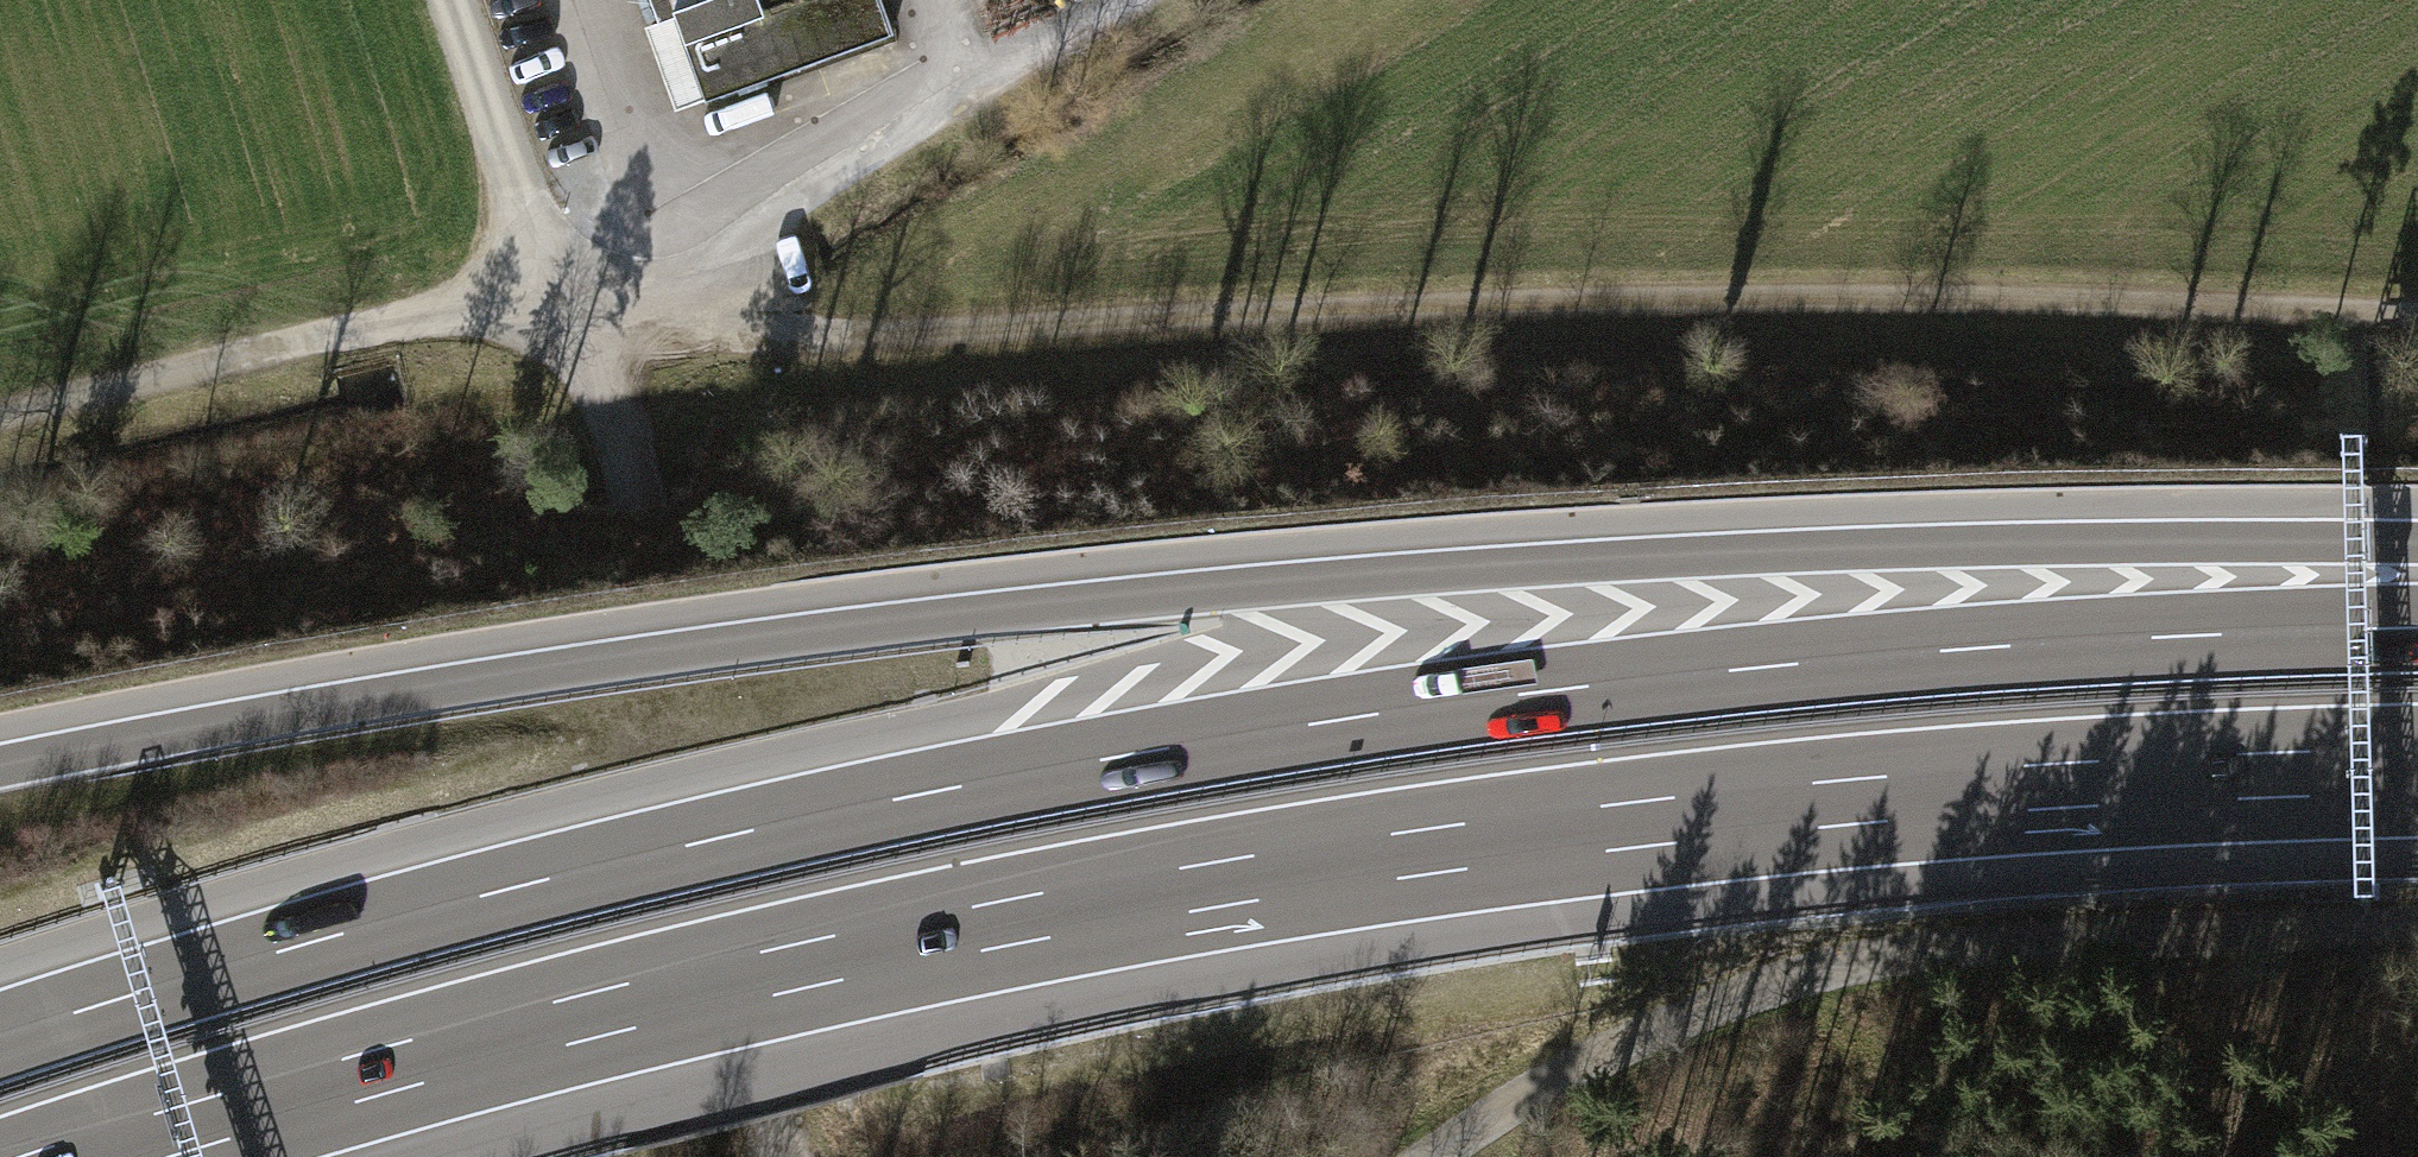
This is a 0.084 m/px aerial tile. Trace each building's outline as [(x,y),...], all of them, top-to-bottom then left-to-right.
[(658,24),(645,28),(675,112),(892,35),(880,0),(650,0),(658,24)]
